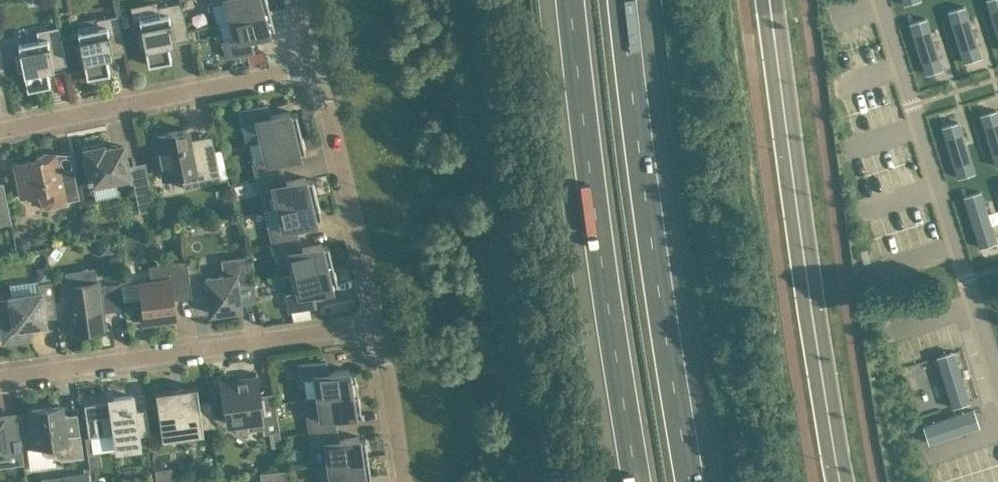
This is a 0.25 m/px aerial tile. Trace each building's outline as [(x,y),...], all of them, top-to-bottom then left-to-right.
[(188,38),(180,0),(158,5),(160,13),(139,18),(141,27),(136,28),(140,46),(145,44),(149,62),(171,58),(168,41),(173,40),(174,41),(188,38)] [(230,18),(269,7),(268,0),(225,0),(230,18)] [(997,30),(997,0),(989,0),(997,30)] [(964,6),(950,10),(965,59),(979,55),(964,6)] [(269,7),(230,18),(235,37),(224,40),(227,54),(252,48),(249,36),(270,30),(269,27),(275,25),(269,7)] [(126,51),(119,13),(97,17),(98,26),(78,30),(80,40),(75,41),(78,58),(83,57),(87,75),(110,70),(106,53),(112,52),(112,54),(126,51)] [(925,18),(911,23),(926,71),(940,67),(925,18)] [(63,43),(59,25),(37,30),(39,38),(18,42),(20,52),(15,53),(19,70),(24,69),(28,87),(50,82),(47,66),(52,64),(53,66),(67,63),(66,59),(63,43)] [(72,57),(69,42),(63,43),(66,59),(72,57)] [(245,123),(257,120),(261,140),(301,130),(297,111),(291,113),(290,109),(270,114),(267,102),(241,109),(245,123)] [(982,116),(997,165),(997,118),(996,112),(982,116)] [(957,124),(943,129),(959,178),(973,173),(957,124)] [(162,163),(163,167),(148,170),(150,176),(164,174),(165,177),(181,173),(184,187),(221,180),(214,145),(200,148),(198,143),(191,144),(187,127),(156,133),(159,150),(157,150),(160,164),(162,163)] [(301,130),(261,140),(266,159),(254,162),(258,175),(283,169),(280,158),(301,153),(300,150),(304,149),(306,149),(301,130)] [(88,162),(85,162),(88,177),(92,176),(93,182),(135,174),(133,164),(127,165),(123,144),(104,148),(103,144),(101,145),(98,143),(90,144),(88,147),(86,148),(88,162)] [(80,197),(74,167),(61,169),(59,162),(56,151),(46,151),(37,156),(36,158),(15,162),(15,167),(20,191),(22,195),(33,193),(37,193),(45,207),(68,203),(68,199),(80,197)] [(283,169),(258,175),(261,189),(273,186),(277,206),(317,196),(313,177),(311,177),(311,178),(307,179),(306,175),(286,180),(283,169)] [(156,207),(149,177),(134,180),(134,181),(140,210),(156,207)] [(11,219),(4,182),(0,183),(0,221),(11,219)] [(979,193),(965,197),(981,246),(995,241),(979,193)] [(274,242),(299,235),(296,224),(317,219),(316,216),(320,215),(322,215),(317,196),(277,206),(282,225),(270,228),(274,242)] [(299,235),(274,242),(277,255),(289,252),(293,272),(333,262),(329,243),(327,243),(327,244),(323,245),(322,241),(302,246),(299,235)] [(100,247),(106,251),(114,250),(112,237),(99,239),(100,247)] [(211,311),(226,309),(226,313),(239,311),(238,307),(241,307),(239,283),(253,281),(246,254),(221,257),(223,274),(206,276),(211,311)] [(192,295),(187,258),(150,263),(151,280),(139,281),(141,296),(136,297),(144,322),(161,322),(161,318),(176,316),(174,298),(192,295)] [(333,262),(293,272),(298,291),(286,294),(290,308),(315,302),(312,291),(333,285),(332,282),(338,281),(333,262)] [(49,266),(37,268),(39,279),(50,278),(49,266)] [(193,295),(203,293),(201,277),(190,279),(193,295)] [(40,291),(10,295),(10,297),(0,299),(0,313),(4,340),(31,337),(29,325),(46,322),(45,317),(57,315),(52,279),(37,281),(40,291)] [(124,307),(121,281),(99,284),(99,279),(66,284),(73,331),(82,330),(85,333),(90,333),(94,331),(97,327),(105,326),(103,310),(124,307)] [(936,353),(953,404),(976,397),(960,345),(936,353)] [(315,375),(318,395),(358,389),(355,369),(354,369),(354,370),(350,370),(349,367),(328,370),(326,358),(300,362),(302,377),(315,375)] [(260,397),(260,393),(256,371),(255,371),(256,376),(227,380),(231,402),(224,402),(227,422),(247,419),(249,429),(263,427),(264,432),(280,430),(273,391),(272,391),(273,395),(260,397)] [(215,425),(211,399),(199,400),(197,385),(156,390),(163,438),(204,432),(203,426),(215,425)] [(309,417),(311,430),(337,426),(335,415),(356,412),(355,408),(360,408),(361,408),(358,389),(318,395),(305,397),(309,417)] [(97,434),(118,432),(120,451),(143,447),(141,433),(150,432),(147,408),(135,410),(133,394),(114,396),(116,412),(95,415),(97,434)] [(56,459),(84,455),(81,432),(67,434),(62,404),(29,408),(34,446),(43,445),(44,452),(48,455),(55,454),(56,459)] [(930,440),(981,424),(975,405),(924,420),(930,440)] [(20,433),(5,435),(2,417),(0,417),(0,452),(6,451),(6,453),(23,451),(20,433)] [(338,437),(337,426),(311,430),(313,444),(325,442),(328,462),(368,456),(365,436),(364,437),(360,438),(359,434),(338,437)] [(97,435),(85,436),(90,467),(102,465),(100,451),(100,449),(97,435)] [(368,456),(328,462),(331,481),(330,481),(347,481),(366,479),(366,476),(370,475),(371,475),(368,456)] [(172,466),(155,468),(157,480),(174,478),(172,466)] [(273,470),(274,481),(287,481),(286,469),(273,470)] [(42,476),(42,481),(90,481),(89,471),(42,476)]
